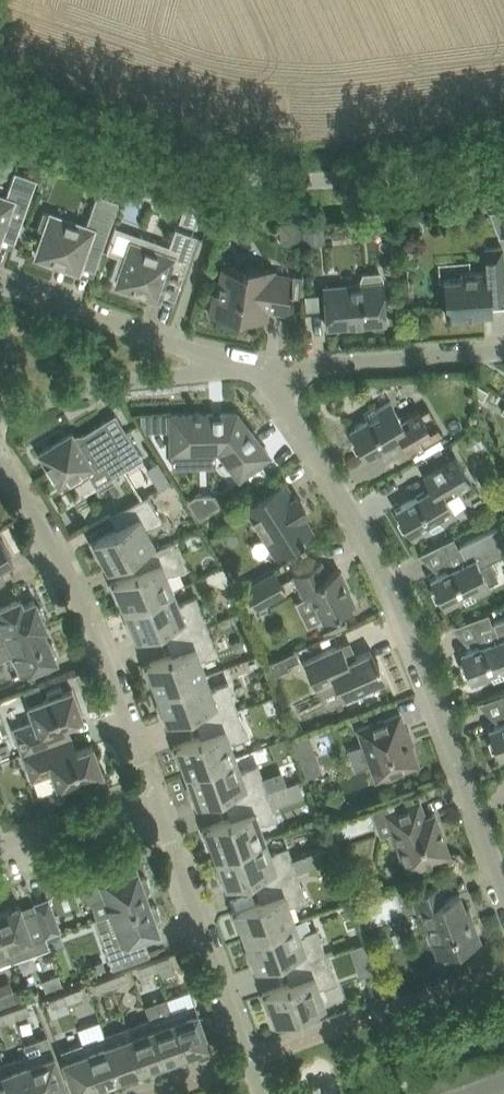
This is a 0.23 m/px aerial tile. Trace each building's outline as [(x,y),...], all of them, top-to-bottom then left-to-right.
[(1,242),(3,237),(15,241),(22,221),(37,178),(15,170),(6,197),(0,195),(0,242),(1,242)] [(46,230),(37,255),(70,266),(81,271),(83,265),(95,270),(117,206),(119,200),(97,192),(95,199),(86,226),(57,216),(44,211),(38,227),(46,230)] [(186,201),(179,220),(196,225),(199,216),(205,218),(208,209),(202,207),(186,201)] [(491,210),(501,235),(503,235),(503,209),(491,210)] [(282,222),(282,243),(303,244),(303,223),(282,222)] [(307,243),(323,242),(321,223),(306,225),(307,243)] [(123,240),(111,274),(119,276),(117,283),(150,295),(161,299),(163,294),(175,298),(182,277),(197,235),(175,227),(169,244),(142,234),(139,244),(137,244),(137,245),(123,240)] [(444,279),(447,317),(492,313),(490,295),(503,294),(503,269),(502,246),(485,247),(487,271),(461,273),(461,278),(444,279)] [(274,272),(275,268),(247,263),(246,270),(222,266),(218,292),(214,291),(210,314),(238,319),(239,315),(267,319),(268,309),(287,312),(290,293),(287,293),(290,274),(274,272)] [(362,283),(324,286),(327,326),(386,322),(382,281),(382,276),(379,272),(364,273),(361,278),(362,283)] [(319,294),(304,295),(305,311),(320,309),(319,294)] [(489,390),(477,383),(477,396),(483,399),(489,390)] [(401,417),(391,400),(376,409),(375,407),(364,413),(365,420),(349,429),(365,456),(401,435),(409,450),(443,430),(428,407),(421,412),(418,407),(401,417)] [(195,413),(171,414),(171,435),(172,451),(186,451),(186,466),(212,465),(212,450),(216,450),(219,450),(240,477),(269,454),(237,412),(200,413),(200,410),(195,410),(195,413)] [(126,431),(115,438),(107,424),(78,442),(72,432),(40,452),(59,484),(85,468),(90,476),(107,466),(113,475),(143,457),(126,428),(124,429),(126,431)] [(433,530),(443,524),(442,522),(457,513),(447,496),(471,482),(455,454),(423,473),(431,487),(395,508),(411,535),(429,525),(433,530)] [(165,472),(154,479),(158,486),(170,479),(165,472)] [(293,496),(284,481),(265,492),(244,505),(275,555),(292,543),(299,538),(301,541),(305,538),(304,536),(312,531),(302,514),(306,511),(296,494),(293,496)] [(108,566),(137,551),(154,542),(146,527),(162,518),(148,493),(116,511),(123,524),(91,541),(99,557),(102,555),(108,566)] [(196,493),(187,499),(199,517),(221,502),(214,493),(196,493)] [(430,578),(444,606),(463,597),(466,603),(477,597),(476,595),(491,587),(489,582),(498,578),(490,560),(503,553),(503,539),(498,526),(478,536),(460,544),(468,560),(430,578)] [(13,556),(0,535),(0,564),(13,556)] [(184,566),(173,540),(156,547),(154,542),(137,551),(144,568),(110,581),(117,598),(121,597),(125,608),(173,588),(167,573),(184,566)] [(328,574),(321,560),(293,573),(305,597),(312,593),(324,617),(355,602),(338,568),(328,574)] [(257,606),(286,590),(274,568),(244,584),(257,606)] [(179,603),(173,588),(125,608),(130,619),(126,620),(133,637),(167,623),(172,637),(207,624),(196,596),(179,603)] [(20,597),(0,606),(0,643),(5,641),(46,624),(43,618),(45,614),(42,606),(37,604),(35,599),(23,604),(20,597)] [(503,674),(503,618),(494,622),(500,638),(461,652),(471,681),(491,674),(493,680),(503,676),(503,674)] [(57,649),(53,641),(48,640),(43,627),(46,625),(46,624),(5,641),(0,643),(0,659),(13,653),(22,672),(56,657),(55,654),(57,649)] [(157,690),(206,673),(200,658),(217,652),(207,624),(172,637),(178,651),(144,663),(150,681),(153,679),(157,690)] [(347,643),(342,645),(341,643),(304,660),(316,688),(335,680),(344,700),(388,680),(379,659),(376,661),(371,649),(353,657),(352,655),(348,645),(347,643)] [(268,676),(289,667),(288,664),(300,658),(296,649),(263,664),(268,676)] [(211,688),(206,673),(157,690),(161,701),(158,703),(164,720),(198,707),(202,720),(238,708),(228,682),(211,688)] [(64,690),(62,685),(47,690),(49,696),(43,698),(29,703),(35,719),(14,727),(23,752),(71,735),(66,721),(82,715),(72,687),(64,690)] [(38,685),(24,690),(29,703),(43,698),(38,685)] [(187,772),(235,755),(230,740),(247,734),(238,708),(202,720),(207,733),(173,745),(179,763),(183,761),(187,772)] [(386,778),(397,774),(398,770),(418,763),(400,713),(358,728),(376,778),(383,776),(386,778)] [(488,728),(499,758),(503,756),(503,722),(488,728)] [(76,749),(71,735),(23,752),(32,778),(53,770),(59,787),(79,779),(81,785),(96,779),(94,774),(103,771),(93,744),(76,749)] [(302,761),(316,755),(309,735),(294,740),(302,761)] [(241,770),(235,755),(187,772),(191,783),(187,785),(194,802),(228,789),(232,802),(267,790),(258,764),(241,770)] [(216,855),(265,837),(259,822),(277,816),(267,790),(232,802),(237,815),(203,827),(209,845),(212,844),(216,855)] [(425,815),(419,799),(385,811),(406,869),(450,853),(435,812),(425,815)] [(265,837),(216,855),(220,866),(217,867),(223,884),(244,877),(257,871),(262,884),(297,872),(296,868),(288,846),(270,852),(265,837)] [(330,849),(320,853),(323,863),(333,860),(330,849)] [(127,871),(119,867),(83,880),(80,888),(83,897),(91,901),(106,896),(111,912),(148,898),(146,893),(149,892),(151,887),(148,878),(143,875),(140,876),(137,868),(127,871)] [(253,902),(233,910),(239,927),(242,926),(246,937),(295,920),(289,904),(306,898),(298,876),(297,872),(262,884),(267,897),(253,902)] [(445,899),(439,884),(411,894),(417,910),(421,909),(437,955),(442,953),(444,958),(466,950),(464,945),(481,939),(470,908),(466,909),(460,893),(445,899)] [(46,935),(60,930),(49,897),(34,902),(45,935),(46,935)] [(150,904),(148,898),(111,912),(118,930),(102,936),(113,967),(150,953),(143,935),(159,929),(156,920),(159,919),(161,914),(158,905),(153,903),(150,904)] [(45,935),(34,902),(21,907),(20,903),(0,910),(0,924),(12,958),(13,959),(50,946),(46,935),(45,935)] [(300,935),(295,920),(246,937),(250,948),(247,949),(253,966),(287,954),(292,967),(327,954),(317,928),(300,935)] [(12,958),(0,924),(0,962),(12,958)] [(363,942),(349,947),(355,964),(369,959),(363,942)] [(157,969),(172,963),(169,953),(153,959),(157,969)] [(321,1017),(316,1005),(324,1002),(319,986),(336,980),(327,954),(292,967),(296,980),(262,992),(268,1009),(272,1008),(276,1020),(296,1012),(301,1025),(321,1017)] [(103,959),(90,963),(93,972),(106,967),(103,959)] [(141,974),(157,969),(153,959),(137,965),(141,974)] [(112,985),(128,979),(125,969),(109,975),(112,985)] [(59,974),(43,980),(46,989),(62,983),(59,974)] [(97,990),(112,985),(109,975),(93,981),(97,990)] [(68,1001),(84,995),(80,986),(65,991),(68,1001)] [(17,998),(13,989),(0,994),(0,996),(3,1003),(17,998)] [(52,1006),(68,1001),(65,991),(49,997),(52,1006)] [(196,1052),(206,1045),(210,1044),(194,1001),(171,1010),(188,1056),(189,1056),(188,1053),(193,1050),(194,1049),(196,1052)] [(14,1017),(30,1011),(26,1002),(11,1007),(14,1017)] [(14,1017),(11,1007),(0,1011),(0,1022),(14,1017)] [(188,1056),(171,1010),(149,1018),(165,1060),(168,1059),(180,1058),(179,1055),(180,1054),(187,1054),(188,1057),(188,1056)] [(503,1026),(503,1014),(496,1016),(500,1028),(503,1026)] [(152,1068),(161,1061),(165,1060),(149,1018),(127,1026),(144,1073),(145,1072),(144,1069),(149,1066),(150,1065),(152,1068)] [(144,1073),(127,1026),(105,1034),(120,1076),(124,1075),(135,1074),(135,1071),(136,1070),(142,1070),(143,1073),(144,1073)] [(61,1088),(66,1086),(48,1034),(24,1043),(27,1052),(42,1093),(47,1093),(49,1092),(50,1092),(51,1093),(53,1093),(61,1088)] [(107,1084),(117,1077),(120,1076),(105,1034),(83,1042),(100,1089),(100,1088),(99,1086),(105,1082),(106,1081),(107,1084)] [(100,1089),(83,1042),(60,1050),(75,1092),(79,1091),(91,1090),(91,1087),(92,1086),(98,1086),(99,1089),(100,1089)] [(27,1052),(4,1061),(16,1093),(42,1093),(27,1052)] [(4,1061),(0,1062),(0,1093),(16,1093),(4,1061)]
